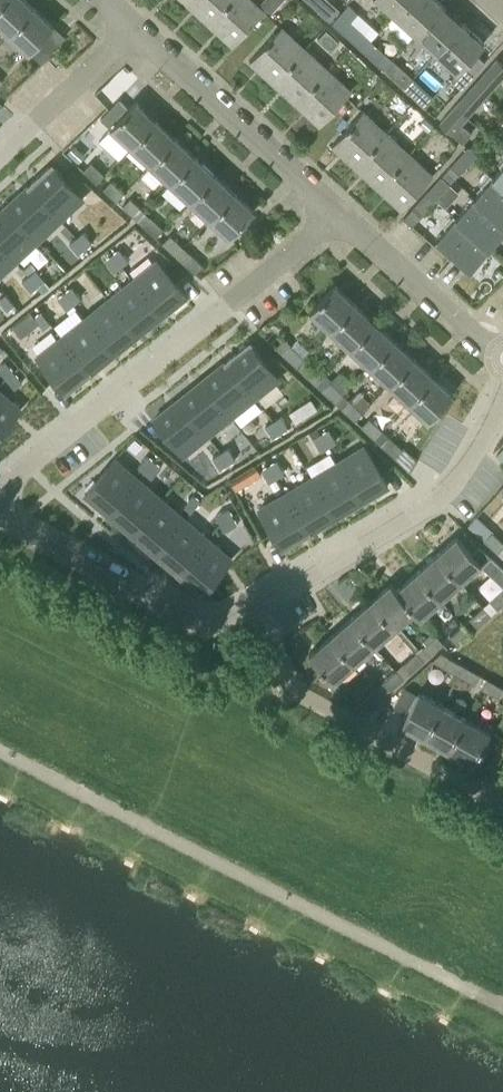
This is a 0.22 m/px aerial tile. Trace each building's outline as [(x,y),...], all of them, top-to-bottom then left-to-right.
[(0,3),(0,25),(9,33),(33,6),(27,0),(3,0),(0,3)] [(188,2),(210,23),(232,0),(190,0),(188,2)] [(210,23),(234,45),(265,11),(254,0),(232,0),(210,23)] [(261,2),(272,12),(283,0),(263,0),(261,2)] [(408,0),(380,0),(396,14),(408,0)] [(438,0),(408,0),(396,14),(416,33),(443,4),(438,0)] [(340,10),(331,1),(321,12),(330,21),(340,10)] [(362,50),(371,40),(350,21),(357,13),(348,4),(331,22),(362,50)] [(464,23),(443,4),(416,33),(437,52),(464,23)] [(33,6),(9,33),(29,51),(54,25),(33,6)] [(485,43),(464,23),(437,52),(455,69),(449,76),(459,86),(484,59),(477,52),(485,43)] [(275,83),(307,48),(283,27),(252,61),(275,83)] [(327,30),(319,38),(332,50),(340,42),(327,30)] [(392,59),(371,40),(362,50),(383,69),(392,59)] [(329,69),(307,48),(275,83),(298,103),(329,69)] [(487,93),(502,75),(502,65),(494,56),(473,80),(487,93)] [(392,59),(383,69),(404,89),(414,79),(392,59)] [(352,90),(329,69),(298,103),(321,125),(352,90)] [(414,79),(404,89),(425,108),(434,97),(414,79)] [(487,93),(473,80),(452,103),(454,105),(466,116),(487,93)] [(137,100),(129,109),(118,98),(99,117),(111,128),(132,146),(157,119),(137,100)] [(462,124),(468,118),(466,116),(454,105),(439,121),(463,143),(472,133),(462,124)] [(356,167),(387,133),(363,112),(332,146),(356,167)] [(177,137),(157,119),(132,146),(151,164),(177,137)] [(410,154),(387,133),(356,167),(379,188),(410,154)] [(464,150),(473,158),(487,144),(478,135),(464,150)] [(177,137),(151,164),(171,182),(196,155),(177,137)] [(74,144),(67,151),(78,162),(85,154),(74,144)] [(473,158),(464,150),(449,166),(458,175),(473,158)] [(410,154),(379,188),(402,209),(433,175),(410,154)] [(216,173),(196,155),(171,182),(190,200),(216,173)] [(90,162),(82,170),(96,182),(103,174),(90,162)] [(83,198),(52,164),(29,185),(60,219),(83,198)] [(492,176),(502,185),(502,164),(492,176)] [(216,173),(190,200),(210,219),(235,191),(216,173)] [(427,191),(436,199),(450,184),(440,176),(427,191)] [(492,176),(474,196),(502,223),(502,185),(492,176)] [(103,189),(116,201),(124,193),(110,180),(103,189)] [(60,219),(29,185),(6,206),(38,240),(60,219)] [(256,210),(235,191),(210,219),(230,237),(256,210)] [(436,199),(427,191),(412,207),(421,215),(436,199)] [(455,216),(489,248),(502,232),(502,223),(474,196),(455,216)] [(136,220),(144,211),(130,198),(122,206),(136,220)] [(6,206),(0,212),(0,244),(15,260),(38,240),(6,206)] [(164,229),(144,211),(136,220),(156,238),(164,229)] [(489,248),(455,216),(436,237),(470,269),(489,248)] [(164,229),(156,238),(176,256),(183,247),(164,229)] [(92,242),(84,232),(76,237),(85,248),(92,242)] [(85,248),(76,237),(69,243),(78,253),(85,248)] [(0,244),(0,274),(15,260),(0,244)] [(202,265),(183,247),(176,256),(194,273),(195,272),(200,267),(202,265)] [(127,260),(119,249),(112,255),(120,265),(127,260)] [(120,265),(112,255),(105,261),(113,271),(120,265)] [(185,296),(156,260),(132,280),(161,316),(185,296)] [(44,280),(36,269),(29,275),(37,286),(44,280)] [(37,286),(29,275),(22,281),(30,291),(37,286)] [(161,316),(132,280),(108,299),(137,335),(161,316)] [(330,329),(355,302),(335,284),(310,311),(330,329)] [(80,298),(72,287),(65,293),(73,303),(80,298)] [(73,303),(65,293),(58,298),(66,309),(73,303)] [(5,294),(0,298),(0,302),(7,310),(14,304),(5,294)] [(137,335),(108,299),(85,318),(113,354),(137,335)] [(355,302),(330,329),(350,347),(375,321),(355,302)] [(50,322),(41,311),(34,317),(42,328),(50,322)] [(27,315),(13,326),(21,337),(35,326),(27,315)] [(113,354),(85,318),(61,337),(90,373),(113,354)] [(394,339),(375,321),(350,347),(369,366),(394,339)] [(90,373),(61,337),(37,356),(65,392),(90,373)] [(394,339),(369,366),(389,384),(414,357),(394,339)] [(278,378),(250,342),(225,361),(254,397),(278,378)] [(290,345),(282,354),(295,366),(303,358),(290,345)] [(433,375),(414,357),(389,384),(408,402),(433,375)] [(4,361),(0,365),(0,370),(6,378),(13,372),(4,361)] [(254,397),(225,361),(202,380),(230,416),(254,397)] [(309,364),(302,372),(315,385),(323,376),(309,364)] [(22,382),(13,372),(6,378),(15,388),(22,382)] [(439,380),(433,375),(408,402),(428,421),(457,390),(442,377),(439,380)] [(230,416),(202,380),(178,399),(207,435),(230,416)] [(329,382),(321,390),(335,403),(342,394),(329,382)] [(0,391),(0,433),(20,409),(0,391)] [(207,435),(178,399),(153,419),(182,455),(207,435)] [(310,399),(289,413),(296,423),(317,409),(310,399)] [(341,408),(354,421),(362,412),(349,400),(341,408)] [(288,428),(281,416),(273,421),(280,432),(288,428)] [(361,426),(374,439),(382,431),(368,418),(361,426)] [(280,432),(273,421),(265,425),(272,437),(280,432)] [(336,441),(329,429),(321,434),(328,446),(336,441)] [(328,446),(321,434),(313,439),(320,451),(328,446)] [(381,445),(394,457),(401,449),(388,437),(381,445)] [(388,486),(364,446),(338,462),(361,502),(388,486)] [(235,459),(228,447),(220,452),(227,464),(235,459)] [(394,457),(410,472),(417,460),(403,447),(401,449),(394,457)] [(227,464),(220,452),(212,457),(219,468),(227,464)] [(145,471),(154,461),(147,455),(138,466),(145,471)] [(109,514),(138,479),(115,459),(85,494),(109,514)] [(152,477),(161,467),(154,461),(145,471),(152,477)] [(284,472),(277,461),(269,465),(276,477),(284,472)] [(361,502),(338,462),(311,478),(335,517),(361,502)] [(230,480),(235,489),(261,474),(256,465),(230,480)] [(276,477),(269,465),(261,470),(268,482),(276,477)] [(335,517),(311,478),(285,493),(309,532),(335,517)] [(132,534),(161,499),(138,479),(109,514),(132,534)] [(309,532),(285,493),(258,509),(282,548),(309,532)] [(191,511),(200,501),(193,495),(184,505),(191,511)] [(155,553),(184,519),(161,499),(132,534),(155,553)] [(232,516),(228,508),(216,515),(220,523),(232,516)] [(489,534),(491,532),(493,530),(476,514),(466,524),(483,540),(489,534)] [(236,524),(232,516),(220,523),(224,531),(236,524)] [(178,573),(207,538),(184,519),(155,553),(178,573)] [(489,534),(483,540),(497,552),(502,546),(502,543),(491,532),(489,534)] [(436,553),(460,581),(481,563),(457,535),(436,553)] [(202,593),(231,559),(207,538),(178,573),(202,593)] [(460,581),(436,553),(416,571),(441,598),(460,581)] [(502,586),(502,568),(489,556),(480,566),(502,586)] [(441,598),(416,571),(396,588),(414,610),(413,610),(419,617),(441,598)] [(414,610),(396,588),(390,582),(370,600),(394,628),(413,610),(414,610)] [(502,603),(502,589),(489,601),(496,609),(502,603)] [(394,628),(370,600),(349,618),(373,645),(394,628)] [(476,627),(490,615),(482,607),(469,619),(476,627)] [(349,618),(329,636),(353,663),(373,645),(349,618)] [(456,645),(469,633),(462,624),(449,636),(456,645)] [(422,647),(429,655),(443,643),(435,635),(422,647)] [(353,663),(329,636),(308,654),(332,681),(353,663)] [(402,665),(409,673),(423,661),(415,653),(402,665)] [(458,676),(464,666),(448,657),(443,667),(458,676)] [(464,666),(458,676),(474,685),(480,675),(464,666)] [(382,683),(389,691),(403,679),(395,670),(382,683)] [(497,698),(502,688),(487,679),(481,689),(497,698)] [(418,691),(417,694),(404,687),(393,707),(405,714),(400,723),(425,737),(442,705),(418,691)] [(369,709),(382,697),(375,688),(361,700),(369,709)] [(442,705),(425,737),(448,749),(465,718),(442,705)] [(465,718),(448,749),(472,763),(489,731),(465,718)]
